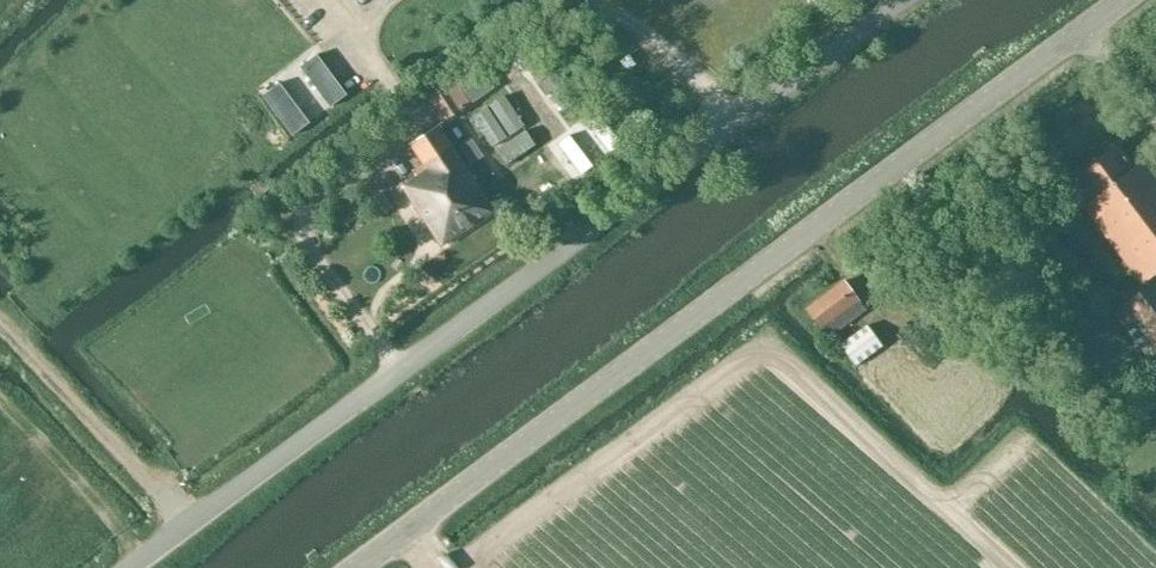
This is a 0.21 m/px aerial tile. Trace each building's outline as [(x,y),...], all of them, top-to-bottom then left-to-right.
[(321,25),(340,19),(337,8),(317,14),(321,25)] [(556,98),(573,82),(558,65),(541,81),(556,98)] [(463,71),(425,95),(442,122),(480,97),(463,71)] [(580,122),(593,115),(580,94),(567,101),(580,122)] [(416,177),(401,188),(439,244),(495,209),(438,126),(409,144),(421,163),(412,170),(416,177)] [(1083,206),(1143,284),(1155,273),(1155,181),(1141,161),(1133,168),(1118,146),(1074,179),(1091,200),(1083,206)] [(379,192),(395,182),(385,166),(369,176),(379,192)] [(843,280),(807,307),(830,338),(866,311),(858,301),(859,300),(843,280)] [(1152,283),(1126,301),(1127,302),(1112,313),(1148,359),(1155,353),(1155,288),(1152,283)] [(866,324),(840,345),(856,366),(883,346),(866,324)]
